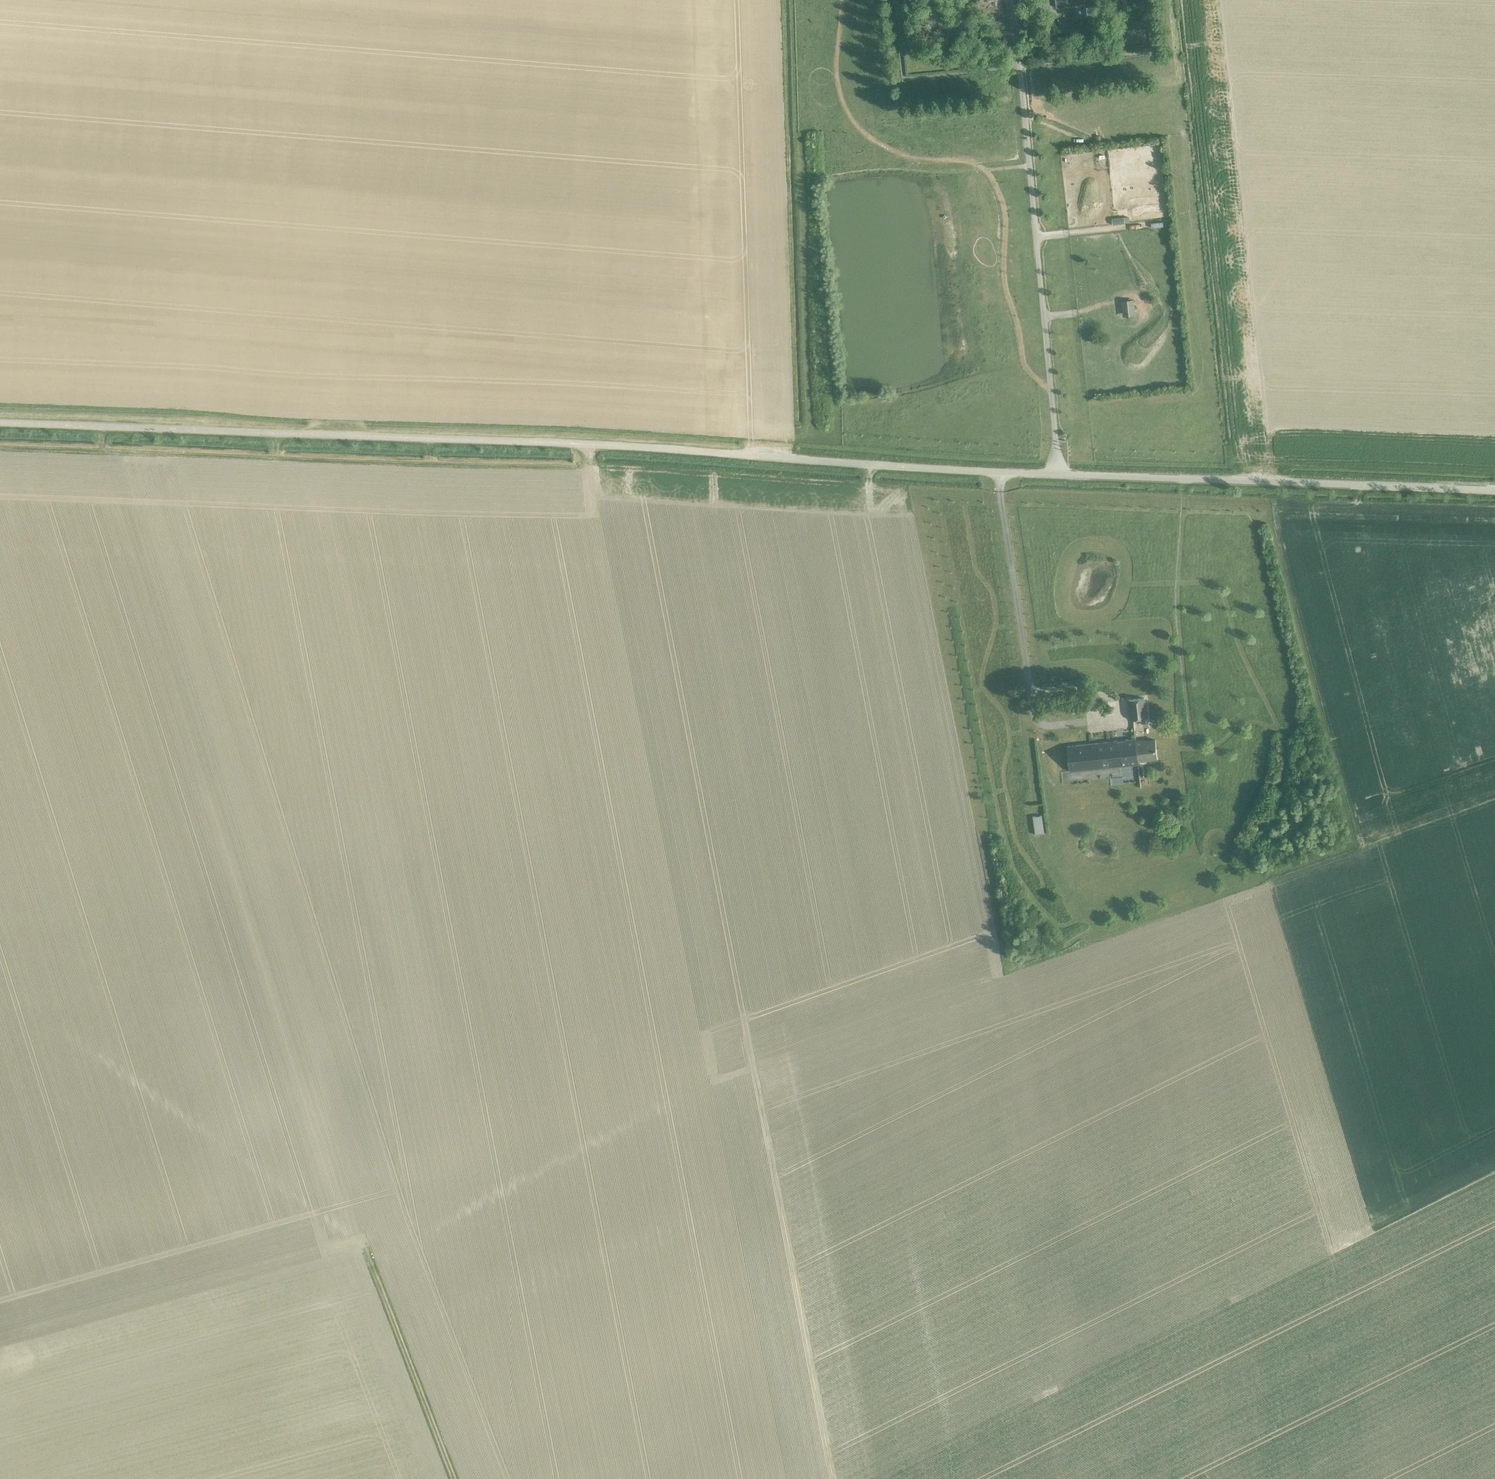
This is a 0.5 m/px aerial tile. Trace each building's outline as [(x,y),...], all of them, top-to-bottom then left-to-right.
[(1103,21),(1101,5),(1094,6),(1096,22),(1103,21)] [(1147,27),(1137,28),(1139,44),(1148,43),(1147,27)] [(1077,29),(1063,30),(1063,38),(1077,37),(1077,29)] [(1144,698),(1127,700),(1129,720),(1147,718),(1144,698)] [(1136,761),(1156,759),(1154,740),(1134,742),(1134,739),(1067,746),(1070,772),(1136,765),(1136,761)] [(1041,815),(1032,817),(1034,834),(1044,833),(1041,815)]
